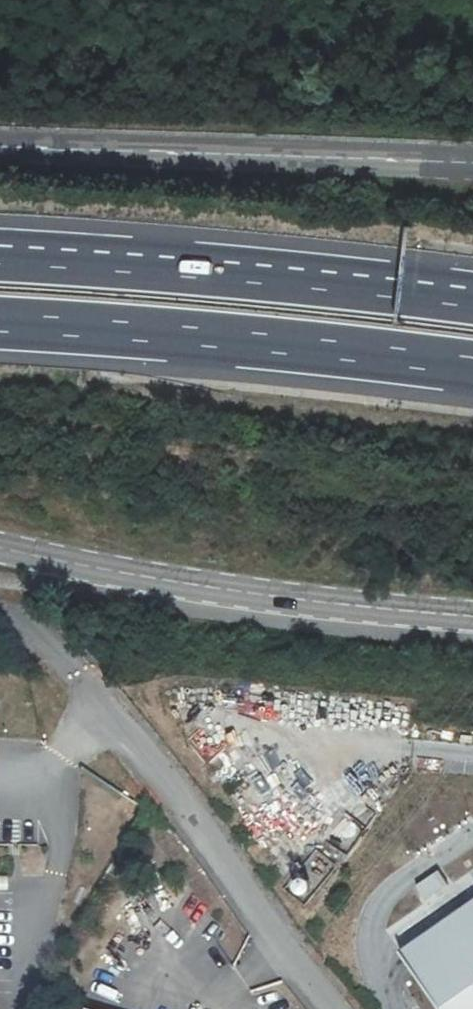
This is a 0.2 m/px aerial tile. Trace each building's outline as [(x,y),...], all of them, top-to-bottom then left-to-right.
[(437,869),(412,888),(422,902),(447,883),(437,869)] [(396,948),(439,1008),(472,1008),(472,894),(396,948)]
